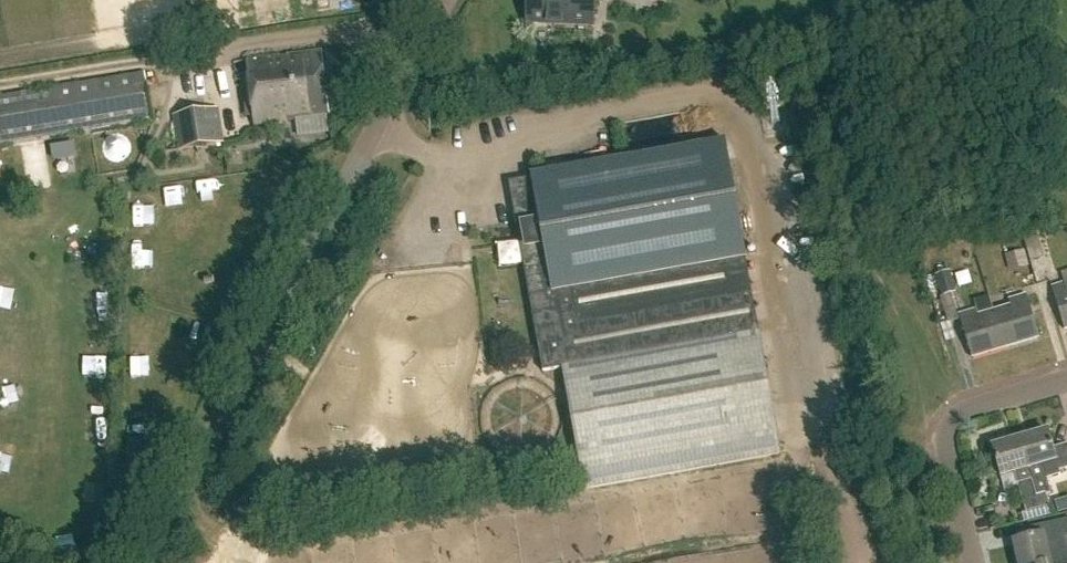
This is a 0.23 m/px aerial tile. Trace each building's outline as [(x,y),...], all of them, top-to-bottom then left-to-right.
[(317,10),(328,8),(327,0),(315,0),(317,10)] [(529,24),(595,27),(596,0),(530,0),(529,24)] [(333,115),(326,52),(249,62),(257,125),(333,115)] [(143,72),(0,96),(0,145),(151,120),(143,72)] [(783,107),(781,94),(759,97),(761,110),(783,107)] [(224,143),(218,108),(173,115),(178,150),(224,143)] [(535,194),(512,198),(543,371),(562,368),(584,489),(781,454),(776,430),(756,434),(737,337),(758,333),(744,260),(745,260),(726,143),(531,177),(535,194)] [(78,160),(78,148),(59,149),(60,161),(78,160)] [(955,292),(948,270),(934,274),(941,296),(955,292)] [(1066,330),(1066,284),(1052,288),(1065,331),(1066,330)] [(963,296),(949,293),(945,312),(959,315),(963,296)] [(99,295),(99,318),(110,318),(110,296),(99,295)] [(1011,308),(995,313),(1006,349),(1039,339),(1026,296),(1009,301),(1011,308)] [(1006,349),(995,313),(978,318),(975,311),(959,316),(972,359),(1006,349)] [(1046,495),(1051,494),(1042,465),(1055,461),(1058,472),(1066,469),(1066,445),(1053,449),(1048,433),(1020,441),(1036,496),(1046,493),(1046,495)] [(1046,495),(1046,493),(1036,496),(1020,441),(994,449),(1002,477),(1015,473),(1027,512),(1049,505),(1046,495)] [(1066,559),(1063,546),(1046,549),(1043,536),(1015,542),(1019,562),(1052,562),(1066,559)]
